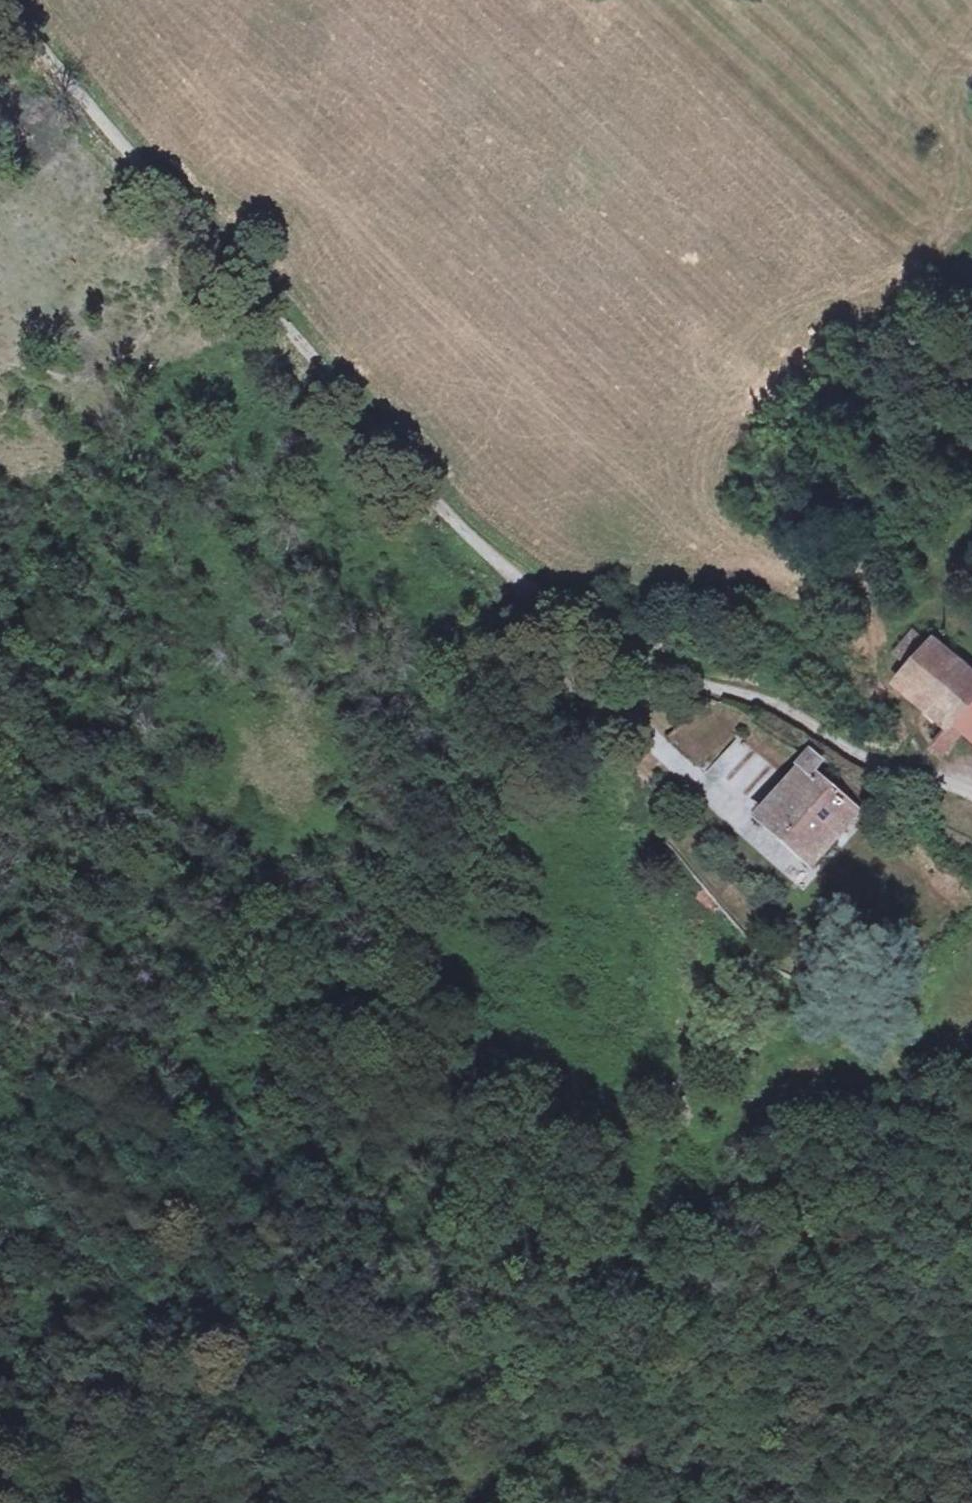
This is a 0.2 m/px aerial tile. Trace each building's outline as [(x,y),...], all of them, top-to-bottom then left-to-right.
[(925,652),(910,639),(893,657),(909,670),(925,652)] [(929,648),(925,652),(909,670),(902,679),(960,728),(941,751),(952,760),(971,737),(971,738),(971,686),(929,648)] [(729,780),(748,748),(734,740),(715,772),(729,780)] [(729,783),(742,794),(766,766),(754,756),(729,783)] [(810,868),(869,803),(844,779),(829,793),(818,780),(821,765),(812,756),(801,762),(796,772),(753,817),(810,868)]
